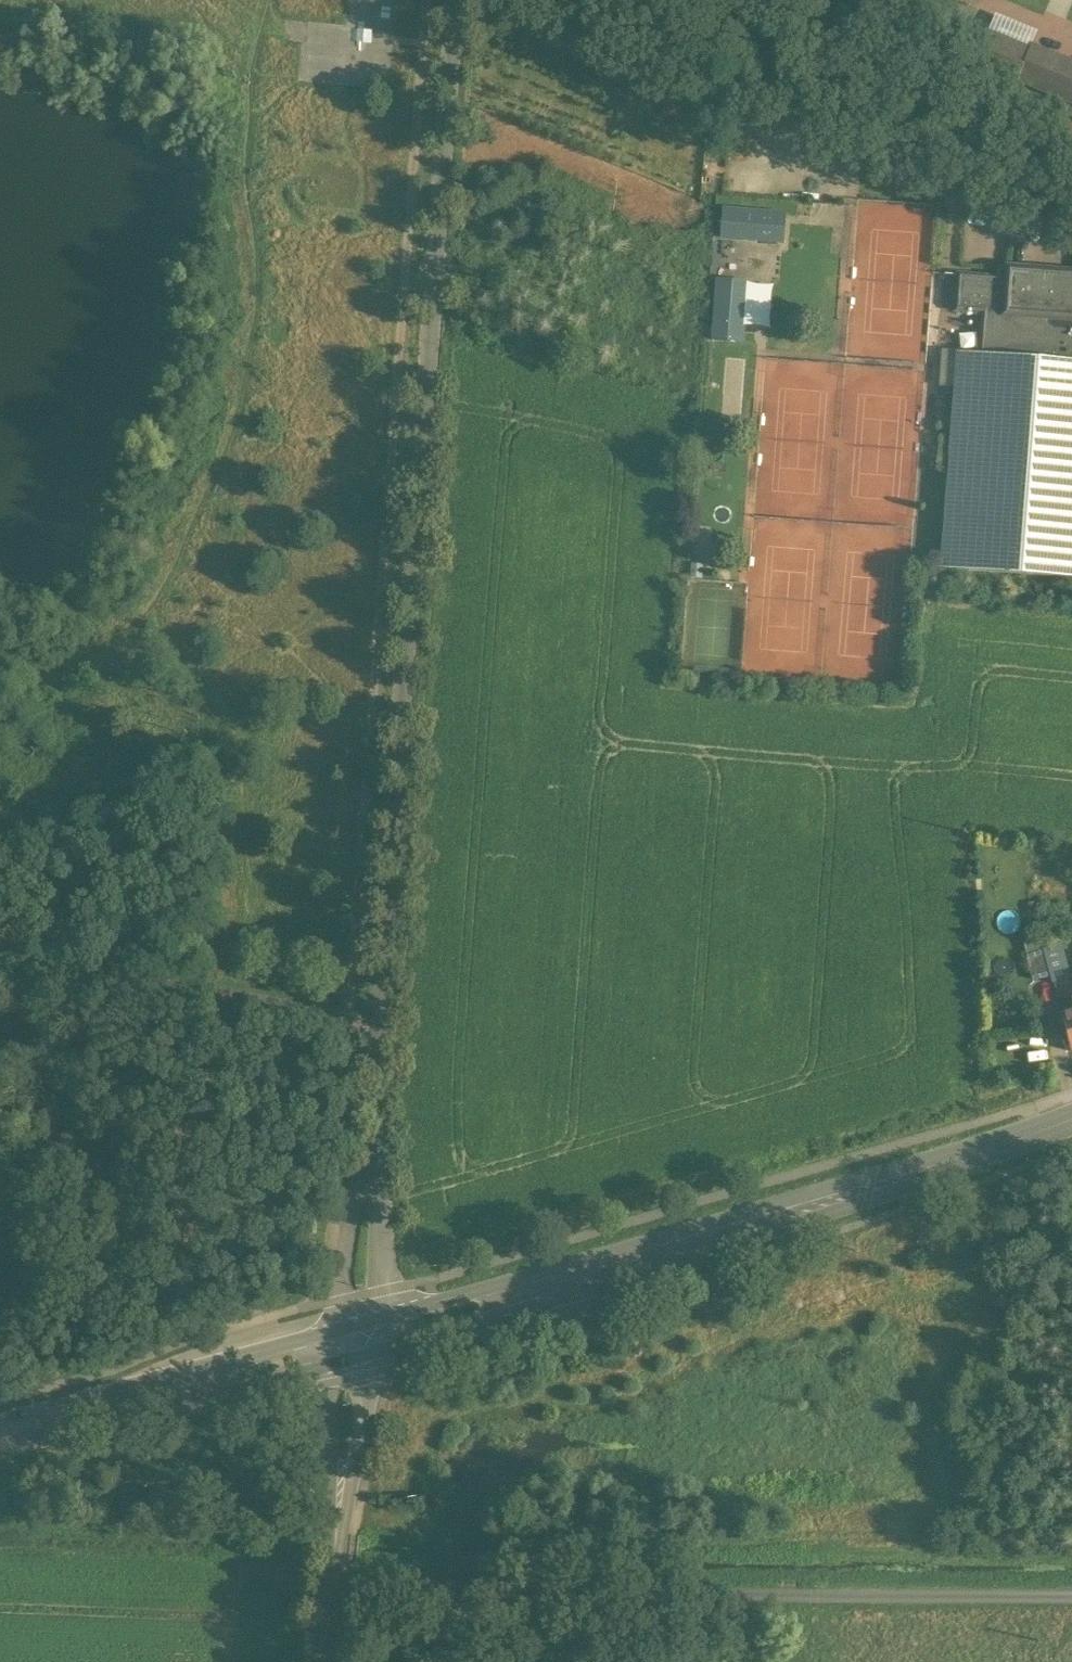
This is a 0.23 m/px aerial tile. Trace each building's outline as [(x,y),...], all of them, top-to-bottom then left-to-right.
[(995,17),(985,41),(1027,58),(1028,54),(1032,44),(1037,34),(995,17)] [(974,68),(1015,86),(1017,82),(1071,105),(1071,73),(1028,54),(1027,58),(985,41),(974,68)] [(1032,44),(1028,54),(1071,73),(1071,60),(1032,44)] [(724,211),(722,237),(783,242),(785,216),(724,211)] [(1040,270),(1038,270),(1010,268),(1010,267),(1008,267),(1008,269),(1009,269),(1007,286),(999,286),(999,279),(1000,279),(1000,277),(998,277),(961,275),(961,274),(959,274),(959,276),(957,309),(956,309),(956,311),(958,311),(958,310),(985,312),(1071,319),(1071,273),(1069,272),(1066,272),(1053,271),(1040,270)] [(720,281),(716,340),(741,342),(746,283),(720,281)] [(985,312),(985,314),(994,325),(984,334),(984,344),(989,351),(989,354),(1071,361),(1071,319),(985,312)] [(941,568),(1071,578),(1071,361),(989,354),(957,352),(941,568)] [(1028,956),(1045,951),(1042,938),(1024,942),(1028,956)] [(1052,976),(1054,985),(1068,981),(1059,948),(1045,951),(1052,976)] [(1045,951),(1028,956),(1035,981),(1052,976),(1045,951)] [(1069,984),(1068,981),(1054,985),(1059,1001),(1071,998),(1071,997),(1068,984),(1069,984)] [(1064,1015),(1066,1024),(1071,1044),(1071,1013),(1064,1015)]
